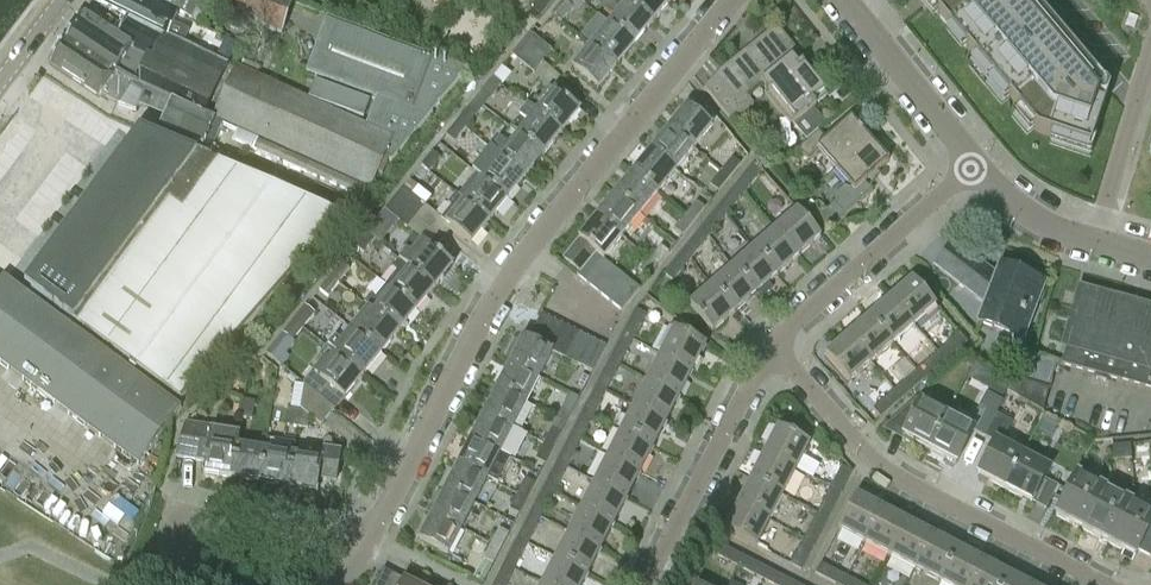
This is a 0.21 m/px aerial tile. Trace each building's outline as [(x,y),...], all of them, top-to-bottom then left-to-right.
[(127,17),(183,44),(189,31),(171,23),(176,12),(176,11),(153,0),(95,0),(127,17)] [(176,11),(176,12),(188,18),(198,1),(197,0),(153,0),(176,11)] [(253,0),(216,0),(213,7),(245,19),(253,0)] [(245,19),(280,32),(292,1),(289,0),(253,0),(245,19)] [(458,9),(463,0),(440,0),(458,9)] [(626,1),(651,22),(669,0),(627,0),(626,1)] [(926,3),(1036,132),(1082,147),(1086,137),(1093,139),(1104,106),(1094,94),(1089,98),(1083,90),(1087,86),(1075,72),(1080,68),(1060,45),(1055,49),(1029,18),(1033,14),(1022,0),(929,0),(926,3)] [(626,1),(608,23),(633,44),(651,22),(626,1)] [(560,22),(571,8),(563,2),(552,15),(560,22)] [(80,14),(64,39),(127,81),(131,72),(120,66),(129,51),(131,49),(116,38),(80,14)] [(127,17),(116,38),(131,49),(129,51),(150,61),(138,86),(171,101),(171,100),(202,113),(223,68),(190,52),(192,49),(183,44),(127,17)] [(236,66),(211,118),(214,119),(237,130),(231,141),(252,151),(252,149),(361,199),(366,188),(371,190),(384,159),(391,161),(466,69),(432,57),(431,59),(327,20),(307,72),(377,98),(366,125),(236,66)] [(608,23),(590,45),(615,66),(633,44),(608,23)] [(824,92),(801,63),(798,66),(792,59),(798,54),(775,26),(720,70),(702,89),(731,122),(752,105),(745,96),(760,84),(792,124),(815,106),(812,102),(824,92)] [(518,43),(540,60),(549,48),(528,31),(518,43)] [(99,95),(118,104),(135,112),(144,93),(125,84),(127,81),(64,39),(48,64),(51,66),(99,95)] [(540,60),(518,43),(510,54),(531,71),(540,60)] [(590,45),(571,68),(597,89),(615,66),(590,45)] [(499,83),(491,76),(478,92),(486,99),(499,83)] [(314,82),(308,98),(363,118),(367,106),(369,101),(364,100),(314,82)] [(549,86),(530,109),(560,133),(579,111),(549,86)] [(171,101),(159,127),(202,147),(214,119),(211,118),(202,113),(171,100),(171,101)] [(523,122),(515,133),(542,155),(560,133),(530,109),(525,105),(516,117),(523,122)] [(668,129),(694,150),(712,128),(686,106),(668,129)] [(455,120),(463,127),(474,113),(466,107),(455,120)] [(834,170),(869,140),(850,118),(825,140),(817,131),(798,148),(808,160),(818,152),(834,170)] [(463,127),(455,120),(443,134),(452,141),(463,127)] [(668,129),(650,151),(676,172),(694,150),(668,129)] [(84,216),(260,308),(341,217),(138,130),(132,138),(138,143),(84,216)] [(497,138),(489,149),(494,153),(524,177),(542,155),(515,133),(506,145),(497,138)] [(888,161),(869,140),(834,170),(850,189),(843,188),(839,191),(841,194),(833,201),(835,203),(826,211),(819,204),(817,203),(815,203),(807,211),(825,232),(871,192),(863,183),(888,161)] [(438,157),(430,151),(418,164),(426,171),(438,157)] [(650,151),(632,173),(658,194),(676,172),(650,151)] [(494,153),(476,175),(482,179),(507,199),(524,177),(494,153)] [(721,172),(729,178),(739,166),(731,160),(721,172)] [(734,187),(742,194),(760,172),(751,165),(734,187)] [(729,178),(721,172),(709,186),(717,192),(729,178)] [(632,173),(614,195),(640,216),(658,194),(632,173)] [(482,179),(464,201),(489,221),(507,199),(482,179)] [(717,208),(725,215),(742,194),(734,187),(717,208)] [(395,201),(415,217),(423,207),(403,190),(395,201)] [(450,207),(440,219),(470,244),(489,221),(464,201),(458,197),(454,193),(446,203),(450,207)] [(614,195),(596,217),(622,238),(640,216),(614,195)] [(415,217),(395,201),(385,213),(405,229),(415,217)] [(684,215),(693,222),(703,210),(695,203),(684,215)] [(699,230),(708,236),(725,215),(717,208),(699,230)] [(796,210),(774,230),(797,257),(820,237),(796,210)] [(693,222),(684,215),(673,229),(682,236),(693,222)] [(260,308),(84,216),(30,289),(179,399),(260,308)] [(622,238),(596,217),(577,241),(578,242),(562,261),(577,274),(594,253),(604,261),(622,238)] [(682,251),(690,258),(708,236),(699,230),(682,251)] [(774,230),(753,249),(776,275),(797,257),(774,230)] [(373,240),(365,233),(354,247),(362,253),(373,240)] [(421,242),(404,264),(434,288),(452,266),(422,241),(421,242)] [(953,244),(935,268),(969,293),(986,300),(977,323),(995,330),(996,327),(1023,337),(1043,287),(997,270),(995,277),(984,273),(986,269),(953,244)] [(650,260),(657,266),(666,255),(659,249),(650,260)] [(753,249),(731,267),(755,294),(776,275),(753,249)] [(690,258),(682,251),(665,272),(673,279),(690,258)] [(587,284),(605,264),(603,262),(604,261),(594,253),(577,274),(576,275),(587,284)] [(397,272),(386,286),(416,310),(434,288),(404,264),(397,258),(391,267),(397,272)] [(330,277),(338,283),(349,270),(341,263),(330,277)] [(605,264),(587,284),(599,293),(616,272),(605,264)] [(731,267),(710,286),(734,313),(755,294),(731,267)] [(610,302),(627,281),(616,272),(599,293),(610,302)] [(0,282),(0,364),(137,466),(180,408),(3,277),(0,282)] [(338,283),(330,277),(319,290),(327,296),(338,283)] [(912,279),(889,299),(913,326),(935,306),(912,279)] [(638,290),(627,281),(610,302),(621,311),(638,290)] [(370,293),(362,303),(368,307),(398,332),(416,310),(386,286),(376,298),(370,293)] [(734,313),(710,286),(688,306),(712,332),(734,313)] [(1080,294),(1061,360),(1150,388),(1150,314),(1080,294)] [(889,299),(868,317),(892,344),(913,326),(889,299)] [(361,316),(350,329),(380,354),(398,332),(368,307),(362,303),(355,312),(361,316)] [(294,321),(302,327),(314,313),(306,307),(294,321)] [(621,335),(630,340),(643,315),(634,310),(621,335)] [(528,339),(527,340),(540,346),(553,321),(540,314),(528,339)] [(868,317),(847,336),(870,363),(892,344),(868,317)] [(302,327),(294,321),(284,333),(292,340),(302,327)] [(553,352),(566,327),(553,321),(540,346),(550,351),(553,352)] [(566,327),(553,352),(566,359),(579,334),(566,327)] [(334,338),(326,347),(332,351),(362,376),(380,354),(350,329),(339,342),(334,338)] [(660,356),(691,372),(705,345),(674,329),(660,356)] [(566,359),(579,365),(592,340),(579,334),(566,359)] [(608,361),(617,366),(630,340),(621,335),(608,361)] [(937,354),(945,363),(966,344),(959,335),(937,354)] [(870,363),(847,336),(825,355),(848,382),(870,363)] [(509,363),(536,377),(550,351),(540,346),(527,340),(523,338),(509,363)] [(604,347),(592,340),(579,365),(592,372),(604,347)] [(326,347),(308,369),(344,399),(362,376),(332,351),(326,347)] [(916,373),(923,382),(945,363),(937,354),(916,373)] [(660,356),(647,381),(678,397),(691,372),(660,356)] [(1041,413),(1055,364),(1031,356),(1017,399),(1041,413)] [(595,386),(604,391),(617,366),(608,361),(595,386)] [(509,363),(497,388),(524,402),(536,377),(509,363)] [(894,392),(901,400),(909,394),(923,382),(916,373),(894,392)] [(299,406),(297,423),(308,425),(311,413),(320,422),(334,406),(306,381),(302,407),(299,406)] [(647,381),(634,406),(665,422),(678,397),(647,381)] [(582,411),(591,416),(604,391),(595,386),(582,411)] [(497,388),(483,414),(510,428),(524,402),(497,388)] [(901,400),(894,392),(887,398),(872,410),(879,418),(901,400)] [(578,400),(568,394),(555,419),(565,425),(578,400)] [(905,409),(886,426),(903,435),(902,436),(928,450),(946,416),(920,402),(914,399),(905,409)] [(242,418),(251,420),(253,403),(244,402),(242,418)] [(297,423),(299,406),(292,405),(289,422),(297,423)] [(634,406),(621,431),(652,447),(665,422),(634,406)] [(946,416),(928,450),(955,464),(972,432),(984,438),(996,415),(979,406),(967,427),(946,416)] [(569,437),(578,441),(591,416),(582,411),(569,437)] [(483,414),(470,440),(497,453),(505,439),(515,445),(521,433),(510,428),(483,414)] [(994,443),(977,475),(987,481),(1004,489),(1021,455),(1000,444),(1011,423),(996,415),(984,438),(994,443)] [(177,444),(175,458),(204,462),(202,473),(231,478),(236,446),(238,435),(206,430),(207,427),(184,424),(180,423),(177,444)] [(763,454),(795,471),(808,444),(777,428),(763,454)] [(543,444),(552,449),(560,435),(550,430),(543,444)] [(621,431),(608,457),(639,473),(652,447),(621,431)] [(556,462),(565,467),(578,441),(569,437),(556,462)] [(264,451),(260,482),(287,487),(292,455),(294,442),(266,438),(264,451)] [(470,440),(457,465),(484,479),(496,485),(509,459),(497,453),(470,440)] [(552,449),(543,444),(534,461),(544,466),(552,449)] [(236,446),(231,478),(260,482),(264,451),(236,446)] [(292,455),(287,487),(316,491),(318,479),(335,481),(339,453),(321,450),(320,459),(292,455)] [(763,454),(750,479),(782,496),(795,471),(763,454)] [(1021,455),(1004,489),(1030,503),(1031,502),(1044,509),(1056,486),(1043,479),(1048,470),(1021,455)] [(608,457),(595,482),(626,498),(639,473),(608,457)] [(543,487),(553,492),(565,467),(556,462),(543,487)] [(457,465),(444,490),(471,504),(484,479),(457,465)] [(830,489),(840,494),(851,472),(841,467),(830,489)] [(1081,530),(1103,488),(1076,473),(1054,516),(1081,530)] [(750,479),(737,504),(769,521),(782,496),(750,479)] [(517,495),(526,500),(534,484),(525,480),(517,495)] [(595,482),(582,507),(613,523),(626,498),(595,482)] [(530,512),(540,517),(553,492),(543,487),(530,512)] [(1081,530),(1108,544),(1130,501),(1103,488),(1081,530)] [(840,494),(830,489),(817,514),(826,519),(840,494)] [(444,490),(431,516),(458,530),(471,504),(444,490)] [(526,500),(517,495),(508,511),(517,516),(526,500)] [(837,530),(864,544),(882,509),(855,496),(837,530)] [(1130,501),(1108,544),(1134,557),(1137,551),(1150,558),(1150,512),(1130,501)] [(755,547),(769,521),(737,504),(724,531),(755,547)] [(582,507),(569,532),(600,549),(613,523),(582,507)] [(864,544),(889,557),(907,522),(882,509),(864,544)] [(517,538),(527,543),(540,517),(530,512),(517,538)] [(826,519),(817,514),(803,539),(813,544),(826,519)] [(458,530),(431,516),(419,541),(446,554),(458,530)] [(889,557),(914,570),(932,536),(907,522),(889,557)] [(490,546),(499,551),(507,535),(498,530),(490,546)] [(569,532),(556,558),(587,574),(600,549),(569,532)] [(957,549),(932,536),(914,570),(939,583),(957,549)] [(504,563),(514,568),(527,543),(517,538),(504,563)] [(813,544),(803,539),(790,565),(799,570),(813,544)] [(738,568),(743,557),(717,544),(712,555),(738,568)] [(499,551),(490,546),(473,578),(483,583),(499,551)] [(957,549),(939,583),(943,584),(970,584),(982,562),(957,549)] [(743,557),(738,568),(763,581),(768,570),(743,557)] [(543,583),(547,584),(581,584),(587,574),(556,558),(543,583)] [(982,562),(970,584),(1002,584),(1008,575),(982,562)] [(504,563),(493,584),(511,584),(512,583),(507,581),(514,568),(504,563)] [(846,578),(820,565),(815,575),(834,584),(842,584),(846,578)] [(374,584),(412,584),(382,570),(374,584)] [(763,581),(771,584),(793,584),(794,583),(768,570),(763,581)] [(425,578),(419,575),(414,584),(422,584),(425,578)] [(1008,575),(1002,584),(1027,584),(1008,575)]
